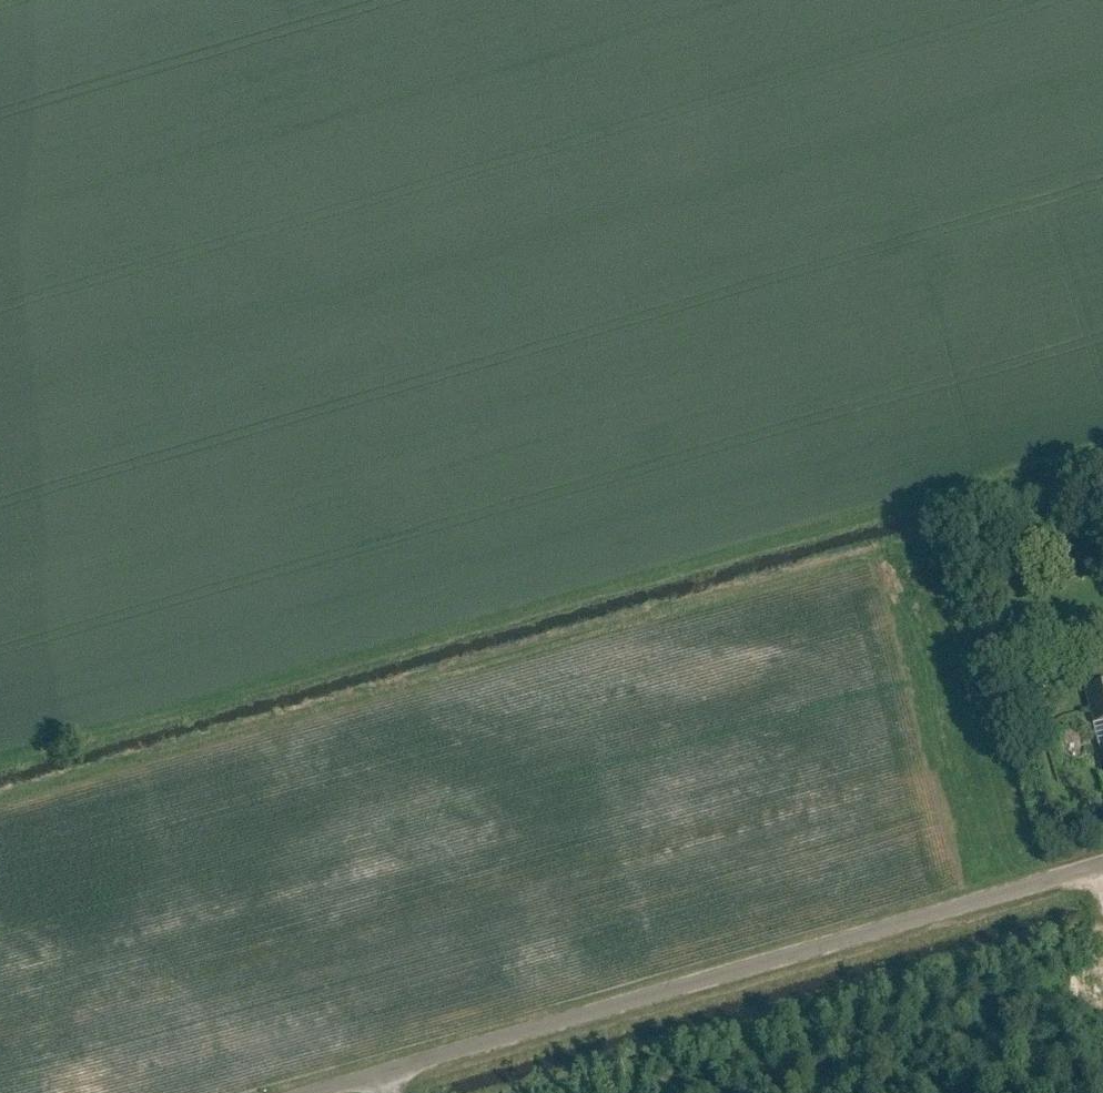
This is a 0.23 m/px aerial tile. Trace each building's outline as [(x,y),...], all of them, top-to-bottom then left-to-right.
[(1085,691),(1094,726),(1102,724),(1102,686),(1085,691)]
